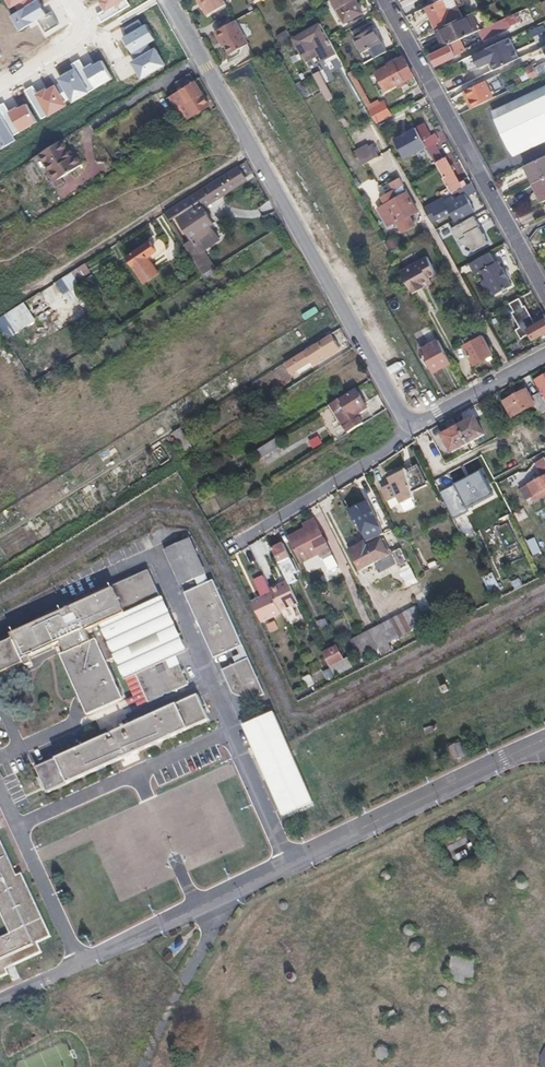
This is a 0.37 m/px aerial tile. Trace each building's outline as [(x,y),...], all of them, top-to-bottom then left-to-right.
[(206,14),(224,4),(222,0),(198,0),(206,14)] [(333,0),(345,22),(364,13),(356,0),(333,0)] [(438,30),(463,18),(454,0),(442,0),(426,7),(438,30)] [(463,18),(438,30),(445,46),(448,45),(459,40),(479,30),(471,14),(463,18)] [(512,28),(507,17),(479,30),(484,41),(512,28)] [(234,21),(214,32),(218,40),(220,39),(225,46),(230,55),(248,45),(234,21)] [(327,36),(321,24),(295,38),(291,40),(300,57),(314,49),(318,56),(322,62),(337,54),(329,40),(327,36)] [(362,53),(382,43),(374,29),(355,39),(362,53)] [(510,38),(485,50),(496,70),(520,59),(510,38)] [(459,40),(448,45),(449,47),(431,56),(436,67),(456,57),(455,55),(464,51),(459,40)] [(300,57),(304,64),(318,56),(314,49),(300,57)] [(323,65),(339,57),(337,54),(322,62),(323,65)] [(386,92),(414,77),(403,58),(376,73),(386,92)] [(531,80),(544,73),(544,69),(543,65),(535,69),(533,66),(525,69),(531,80)] [(187,121),(211,106),(195,81),(190,74),(177,82),(180,87),(181,90),(179,91),(171,96),(187,121)] [(313,80),(319,91),(325,88),(319,77),(313,80)] [(484,82),(464,93),(473,109),(493,99),(484,82)] [(511,159),(544,142),(544,87),(489,115),(511,159)] [(325,88),(319,91),(321,93),(327,105),(333,102),(325,88)] [(385,102),(369,111),(377,124),(392,116),(385,102)] [(157,105),(143,113),(147,120),(161,111),(157,105)] [(338,123),(343,132),(347,130),(342,121),(338,123)] [(421,125),(415,128),(415,129),(421,139),(428,136),(421,125)] [(415,129),(394,140),(405,159),(426,148),(421,139),(415,129)] [(426,148),(427,150),(434,147),(437,145),(431,135),(428,136),(421,139),(426,148)] [(73,155),(63,139),(41,153),(50,169),(58,180),(61,178),(82,165),(75,154),(73,155)] [(451,194),(456,191),(464,187),(460,180),(457,182),(444,159),(441,160),(434,147),(427,150),(451,194)] [(357,156),(363,168),(377,160),(370,150),(357,156)] [(524,167),(533,184),(544,178),(544,157),(524,167)] [(239,166),(166,212),(171,218),(177,214),(192,238),(183,243),(204,275),(205,274),(214,269),(215,268),(203,250),(219,239),(210,225),(213,223),(202,206),(247,178),(239,166)] [(55,182),(58,180),(50,169),(48,171),(55,182)] [(12,180),(24,191),(31,183),(20,172),(12,180)] [(64,182),(61,178),(58,180),(55,182),(57,186),(64,182)] [(533,184),(542,203),(544,202),(544,178),(533,184)] [(398,180),(390,184),(393,190),(402,186),(398,180)] [(444,200),(425,210),(434,227),(454,216),(458,224),(475,215),(465,198),(477,192),(472,183),(464,187),(456,191),(459,197),(447,204),(444,200)] [(409,218),(418,213),(407,194),(397,199),(392,191),(380,197),(385,206),(377,210),(387,228),(396,224),(402,234),(414,227),(409,218)] [(481,227),(475,217),(452,229),(457,238),(462,239),(461,244),(462,247),(466,245),(473,249),(475,253),(490,244),(485,235),(480,233),(478,229),(481,227)] [(393,251),(399,244),(392,238),(386,245),(393,251)] [(157,251),(150,241),(127,256),(145,283),(159,273),(149,257),(157,251)] [(491,252),(470,263),(476,274),(483,270),(487,278),(482,281),(487,289),(492,287),(496,295),(512,286),(508,278),(509,278),(504,269),(503,270),(499,262),(496,263),(491,252)] [(427,257),(400,272),(413,295),(425,289),(424,288),(423,285),(430,281),(429,279),(436,274),(427,257)] [(91,272),(85,264),(72,272),(77,281),(84,276),(91,272)] [(218,276),(214,269),(205,274),(210,281),(218,276)] [(77,281),(72,272),(57,282),(64,293),(68,291),(78,285),(79,284),(77,281)] [(84,276),(77,281),(79,284),(80,285),(87,280),(84,276)] [(87,280),(80,285),(83,290),(91,285),(87,280)] [(72,297),(82,291),(78,285),(68,291),(72,297)] [(385,295),(393,291),(389,285),(382,289),(385,295)] [(544,319),(544,315),(544,313),(531,320),(520,299),(510,304),(513,310),(510,312),(519,330),(515,332),(518,338),(530,332),(534,338),(544,332),(544,322),(544,320),(544,319)] [(0,318),(0,329),(5,337),(15,332),(35,319),(24,302),(0,318)] [(423,348),(436,338),(425,325),(413,335),(423,348)] [(455,331),(463,346),(465,345),(476,363),(492,355),(482,336),(472,341),(464,327),(455,331)] [(15,332),(5,337),(7,340),(13,350),(34,383),(41,378),(32,364),(45,355),(41,348),(32,353),(24,342),(22,343),(15,332)] [(340,348),(331,334),(285,363),(292,372),(312,360),(315,364),(340,348)] [(13,350),(7,340),(1,344),(7,353),(13,350)] [(432,372),(451,362),(444,350),(438,340),(419,350),(432,372)] [(318,370),(344,354),(340,348),(315,364),(318,370)] [(534,380),(541,393),(542,396),(544,395),(544,374),(534,380)] [(366,405),(357,390),(340,400),(339,399),(330,405),(348,433),(363,423),(356,412),(366,405)] [(534,405),(530,399),(526,390),(505,402),(513,417),(534,405)] [(544,412),(544,401),(542,396),(541,393),(530,399),(534,405),(539,415),(544,412)] [(277,406),(282,402),(278,397),(273,400),(277,406)] [(476,419),(460,427),(468,444),(484,435),(476,419)] [(468,444),(460,427),(443,436),(451,453),(468,444)] [(180,429),(173,433),(185,452),(192,448),(180,429)] [(319,435),(309,440),(313,449),(323,443),(319,435)] [(281,447),(276,439),(257,451),(261,459),(281,447)] [(537,461),(544,476),(528,484),(533,494),(544,488),(544,458),(544,457),(537,461)] [(417,465),(387,479),(390,484),(381,488),(387,501),(396,497),(399,504),(412,497),(412,492),(427,485),(417,465)] [(497,486),(458,506),(464,518),(469,528),(508,508),(497,486)] [(362,492),(345,499),(348,507),(365,501),(362,492)] [(384,535),(379,525),(368,502),(350,511),(357,525),(359,525),(368,542),(370,541),(370,542),(384,535)] [(458,506),(448,511),(458,531),(462,529),(459,521),(464,518),(458,506)] [(320,554),(329,572),(339,567),(314,519),(304,524),(320,554)] [(301,563),(320,554),(304,524),(304,525),(306,529),(288,538),(301,563)] [(536,537),(527,540),(532,555),(541,552),(536,537)] [(165,550),(181,585),(207,573),(191,539),(165,550)] [(261,539),(249,545),(261,570),(269,565),(273,573),(265,577),(268,582),(279,576),(261,539)] [(358,545),(350,550),(361,570),(389,555),(381,539),(367,547),(364,542),(358,545)] [(350,550),(358,545),(356,540),(347,545),(350,550)] [(287,581),(289,584),(297,581),(293,573),(287,561),(291,560),(283,543),(272,549),(287,581)] [(408,587),(417,582),(401,549),(392,554),(408,587)] [(291,560),(287,561),(293,573),(299,571),(293,559),(291,560)] [(150,572),(149,570),(113,586),(114,587),(12,633),(14,638),(0,644),(0,674),(25,662),(23,659),(62,641),(67,652),(62,655),(89,715),(124,699),(113,674),(123,670),(134,696),(137,701),(139,706),(188,684),(179,665),(171,669),(167,661),(177,657),(187,652),(150,572)] [(280,612),(270,590),(263,577),(254,581),(262,598),(252,602),(261,623),(281,614),(280,612)] [(185,593),(214,659),(237,648),(243,645),(214,580),(185,593)] [(289,584),(287,581),(270,590),(280,612),(298,603),(289,584)] [(426,620),(435,615),(423,591),(413,595),(424,618),(425,617),(426,620)] [(416,608),(403,615),(411,629),(423,623),(416,608)] [(409,627),(411,632),(412,631),(411,629),(403,615),(403,614),(380,626),(386,637),(387,639),(409,627)] [(325,619),(317,624),(320,630),(328,625),(325,619)] [(275,620),(266,624),(270,633),(279,629),(275,620)] [(367,647),(386,637),(380,626),(361,635),(367,647)] [(389,643),(411,632),(409,627),(387,639),(389,643)] [(362,650),(367,647),(361,635),(356,638),(362,650)] [(378,648),(389,643),(387,639),(386,637),(367,647),(362,650),(365,655),(378,648)] [(357,652),(362,650),(356,638),(351,640),(357,652)] [(392,650),(389,643),(378,648),(382,655),(392,650)] [(236,664),(249,658),(243,645),(237,648),(240,655),(234,658),(236,664)] [(336,646),(324,653),(331,665),(343,659),(336,646)] [(181,664),(177,657),(167,661),(171,669),(179,665),(181,664)] [(348,657),(343,659),(331,665),(329,666),(334,675),(352,667),(348,657)] [(265,694),(249,658),(236,664),(222,670),(233,693),(236,695),(243,697),(248,698),(253,698),(259,697),(265,694)] [(307,687),(314,684),(310,674),(303,677),(307,687)] [(48,792),(209,719),(198,694),(36,767),(48,792)] [(128,705),(137,701),(134,696),(126,700),(128,705)] [(275,710),(244,723),(285,817),(315,802),(289,742),(275,710)] [(438,730),(436,725),(425,729),(427,734),(438,730)] [(449,744),(454,760),(465,756),(459,740),(449,744)] [(11,933),(0,938),(0,977),(25,965),(23,960),(41,951),(37,942),(51,936),(22,873),(17,875),(0,840),(0,910),(11,933)] [(387,871),(386,871),(384,871),(383,872),(382,873),(381,874),(381,875),(381,876),(381,877),(381,879),(382,880),(383,881),(384,881),(385,881),(386,881),(388,881),(389,881),(390,880),(390,879),(391,877),(391,876),(391,875),(390,874),(389,873),(388,872),(387,871)] [(524,877),(522,877),(521,877),(519,878),(518,879),(517,880),(516,881),(516,883),(516,885),(516,886),(517,888),(518,889),(520,889),(521,890),(523,890),(525,889),(526,889),(527,888),(528,886),(529,885),(529,883),(528,882),(528,880),(527,879),(525,878),(524,877)] [(492,896),(491,896),(490,896),(489,897),(488,898),(487,898),(487,899),(487,900),(487,902),(487,903),(488,904),(489,905),(490,905),(492,905),(493,905),(494,904),(495,903),(495,902),(496,901),(495,899),(495,898),(494,898),(493,897),(492,896)] [(411,924),(410,924),(408,924),(407,925),(406,925),(405,927),(404,928),(404,929),(404,931),(404,932),(405,933),(406,934),(407,935),(409,935),(410,935),(412,935),(413,934),(414,933),(415,932),(415,931),(415,929),(415,928),(415,927),(414,925),(413,925),(411,924)] [(418,942),(416,942),(414,942),(412,943),(411,945),(410,947),(411,949),(411,950),(413,952),(415,953),(417,953),(419,952),(420,951),(421,949),(421,947),(421,945),(419,943),(418,942)] [(473,978),(477,961),(452,956),(448,972),(454,981),(464,983),(473,978)] [(293,971),(292,971),(290,971),(289,972),(288,973),(287,974),(287,975),(286,976),(286,977),(287,979),(288,980),(288,981),(290,981),(291,982),(292,982),(294,982),(295,981),(296,980),(296,979),(297,978),(297,976),(297,975),(296,974),(295,973),(294,972),(293,971)] [(443,987),(442,987),(441,987),(440,987),(439,988),(438,989),(437,990),(437,991),(437,993),(437,994),(438,995),(439,996),(440,996),(441,997),(442,997),(444,996),(445,996),(446,995),(446,994),(447,993),(447,992),(446,990),(446,989),(445,988),(444,988),(443,987)] [(400,1020),(394,1010),(384,1015),(390,1025),(400,1020)] [(450,1021),(443,1010),(434,1016),(440,1027),(450,1021)] [(376,1054),(377,1056),(378,1057),(379,1058),(380,1059),(382,1059),(383,1059),(385,1059),(386,1058),(387,1057),(388,1056),(389,1054),(389,1053),(389,1051),(388,1050),(387,1049),(386,1048),(384,1047),(383,1047),(381,1047),(380,1048),(378,1048),(377,1050),(377,1051),(376,1053),(376,1054)]
